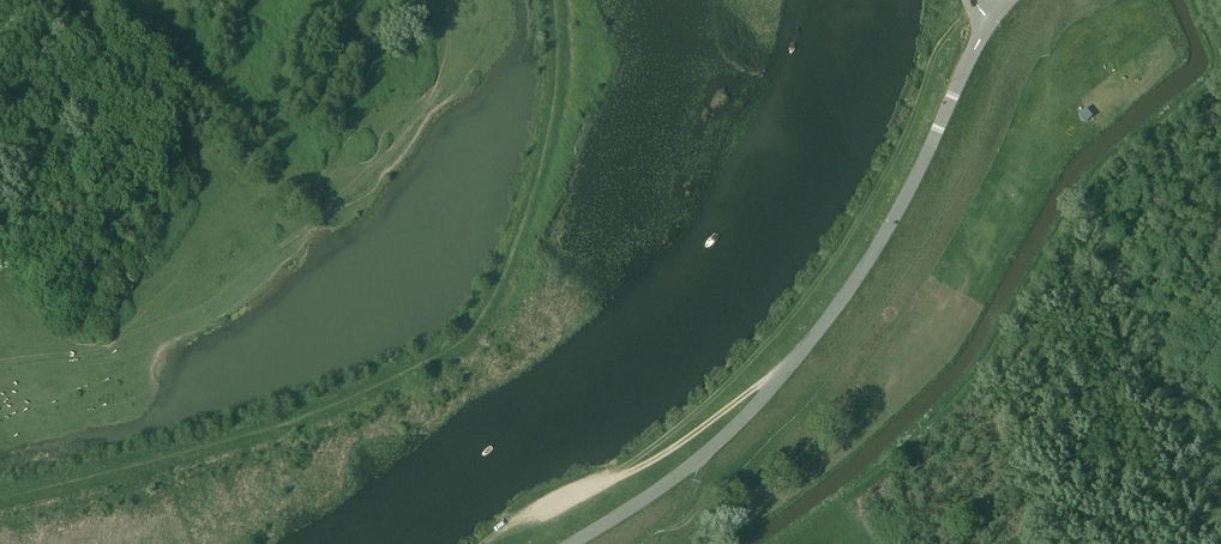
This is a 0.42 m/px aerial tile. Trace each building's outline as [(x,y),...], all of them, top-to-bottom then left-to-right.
[(1087,123),(1095,116),(1088,108),(1081,115),(1087,123)] [(741,506),(729,493),(719,502),(730,515),(741,506)]
